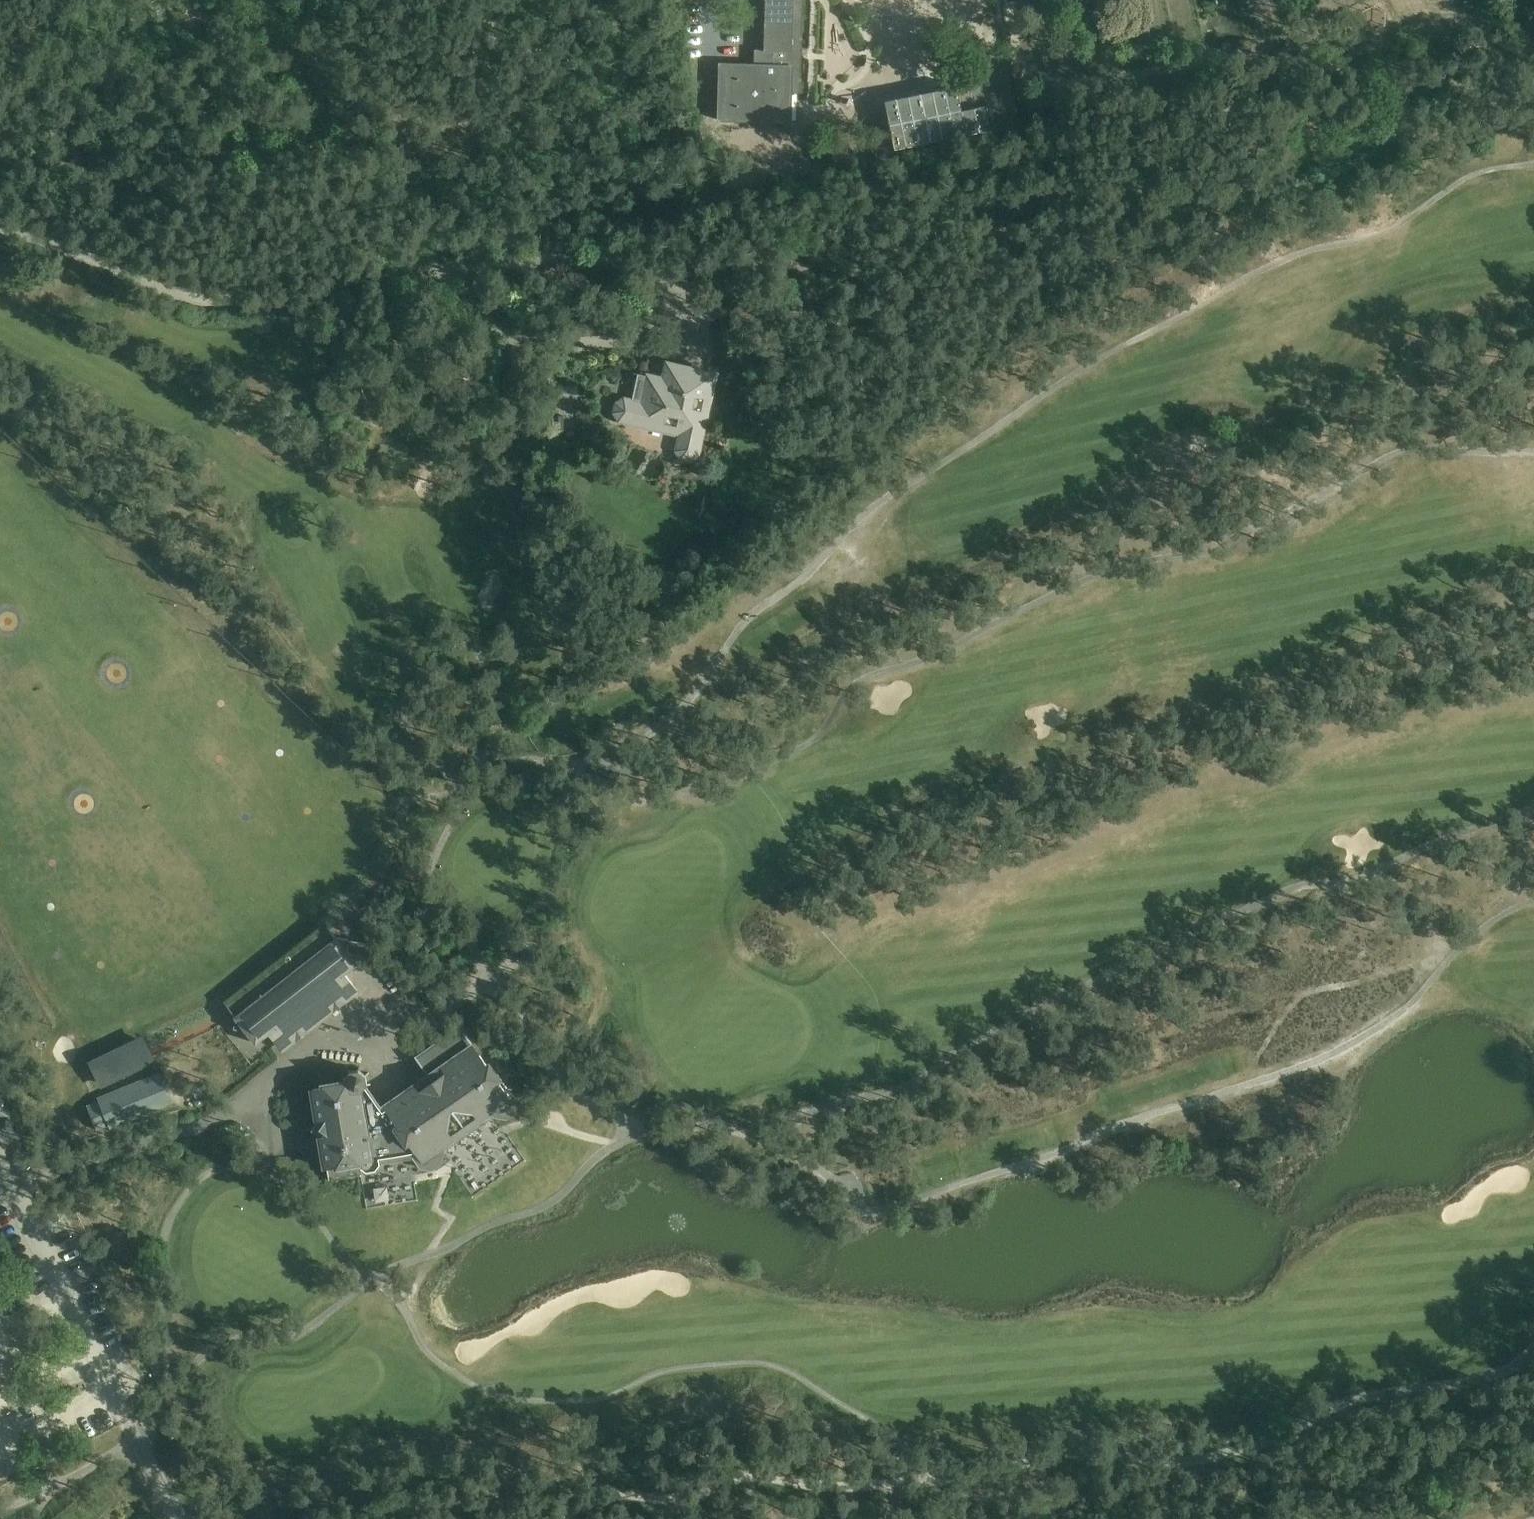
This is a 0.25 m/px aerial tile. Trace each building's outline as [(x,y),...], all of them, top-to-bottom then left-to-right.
[(765,49),(754,49),(754,63),(719,62),(717,121),(791,123),(792,93),(801,93),(803,0),(766,0),(765,49)] [(913,145),(1010,128),(1002,79),(905,96),(913,145)] [(638,373),(632,400),(625,399),(618,403),(616,411),(620,419),(682,433),(678,450),(683,458),(690,459),(698,454),(716,374),(666,363),(663,378),(638,373)] [(0,603),(0,619),(8,619),(7,603),(0,603)] [(120,664),(110,650),(97,660),(106,673),(120,664)] [(66,799),(82,801),(84,786),(68,784),(66,799)] [(355,986),(346,974),(358,965),(337,938),(236,1017),(234,1029),(247,1031),(256,1043),(269,1033),(279,1045),(355,986)] [(329,1168),(360,1163),(361,1168),(367,1173),(377,1172),(381,1164),(380,1160),(414,1155),(420,1166),(432,1168),(441,1162),(442,1146),(489,1114),(506,1117),(514,1111),(516,1100),(511,1092),(507,1091),(474,1046),(459,1025),(416,1056),(427,1072),(381,1105),(385,1110),(383,1112),(365,1085),(366,1082),(366,1075),(359,1070),(350,1071),(340,1086),(316,1089),(329,1168)] [(144,1035),(89,1061),(102,1087),(156,1061),(144,1035)] [(96,1130),(110,1125),(110,1126),(171,1101),(160,1074),(99,1099),(100,1101),(86,1106),(96,1130)]
